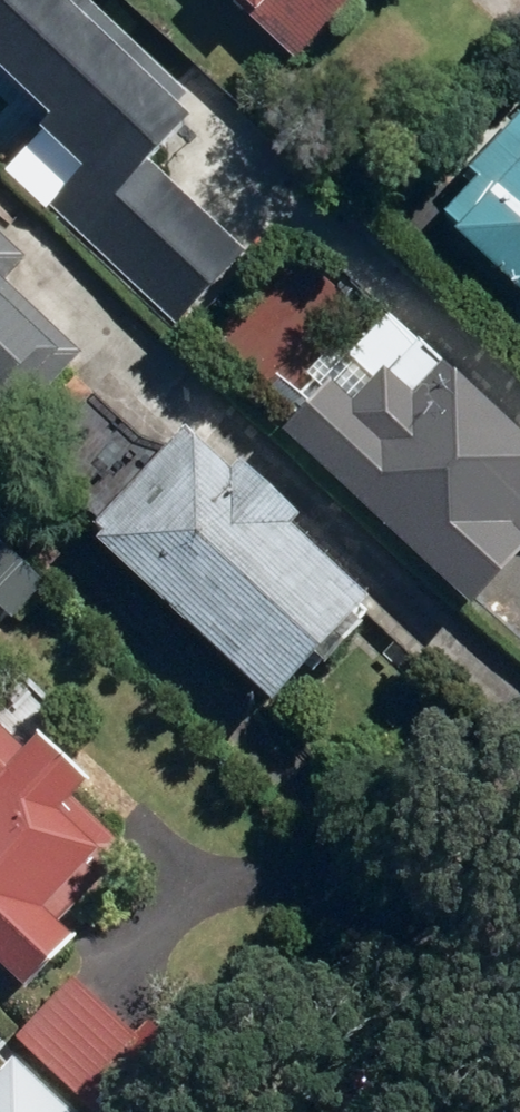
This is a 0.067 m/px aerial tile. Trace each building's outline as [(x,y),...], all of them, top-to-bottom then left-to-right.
[(180,324),(254,248),(161,157),(211,105),(103,0),(0,0),(0,86),(43,128),(12,160),(180,324)] [(309,51),(356,0),(255,0),(309,51)] [(445,193),(519,265),(519,115),(445,193)] [(0,222),(0,391),(16,409),(85,348),(20,274),(35,262),(0,222)] [(460,351),(422,392),(371,346),(300,423),(488,596),(519,561),(519,406),(460,351)] [(258,467),(208,418),(108,521),(281,691),(382,589),(311,519),(323,507),(270,455),(258,467)] [(34,982),(96,919),(81,904),(137,847),(89,800),(109,780),(54,726),(34,747),(0,713),(0,949),(34,982)] [(80,981),(27,1036),(105,1111),(162,1111),(209,1063),(153,1009),(131,1031),(80,981)] [(18,1047),(0,1065),(0,1111),(84,1111),(18,1047)]
